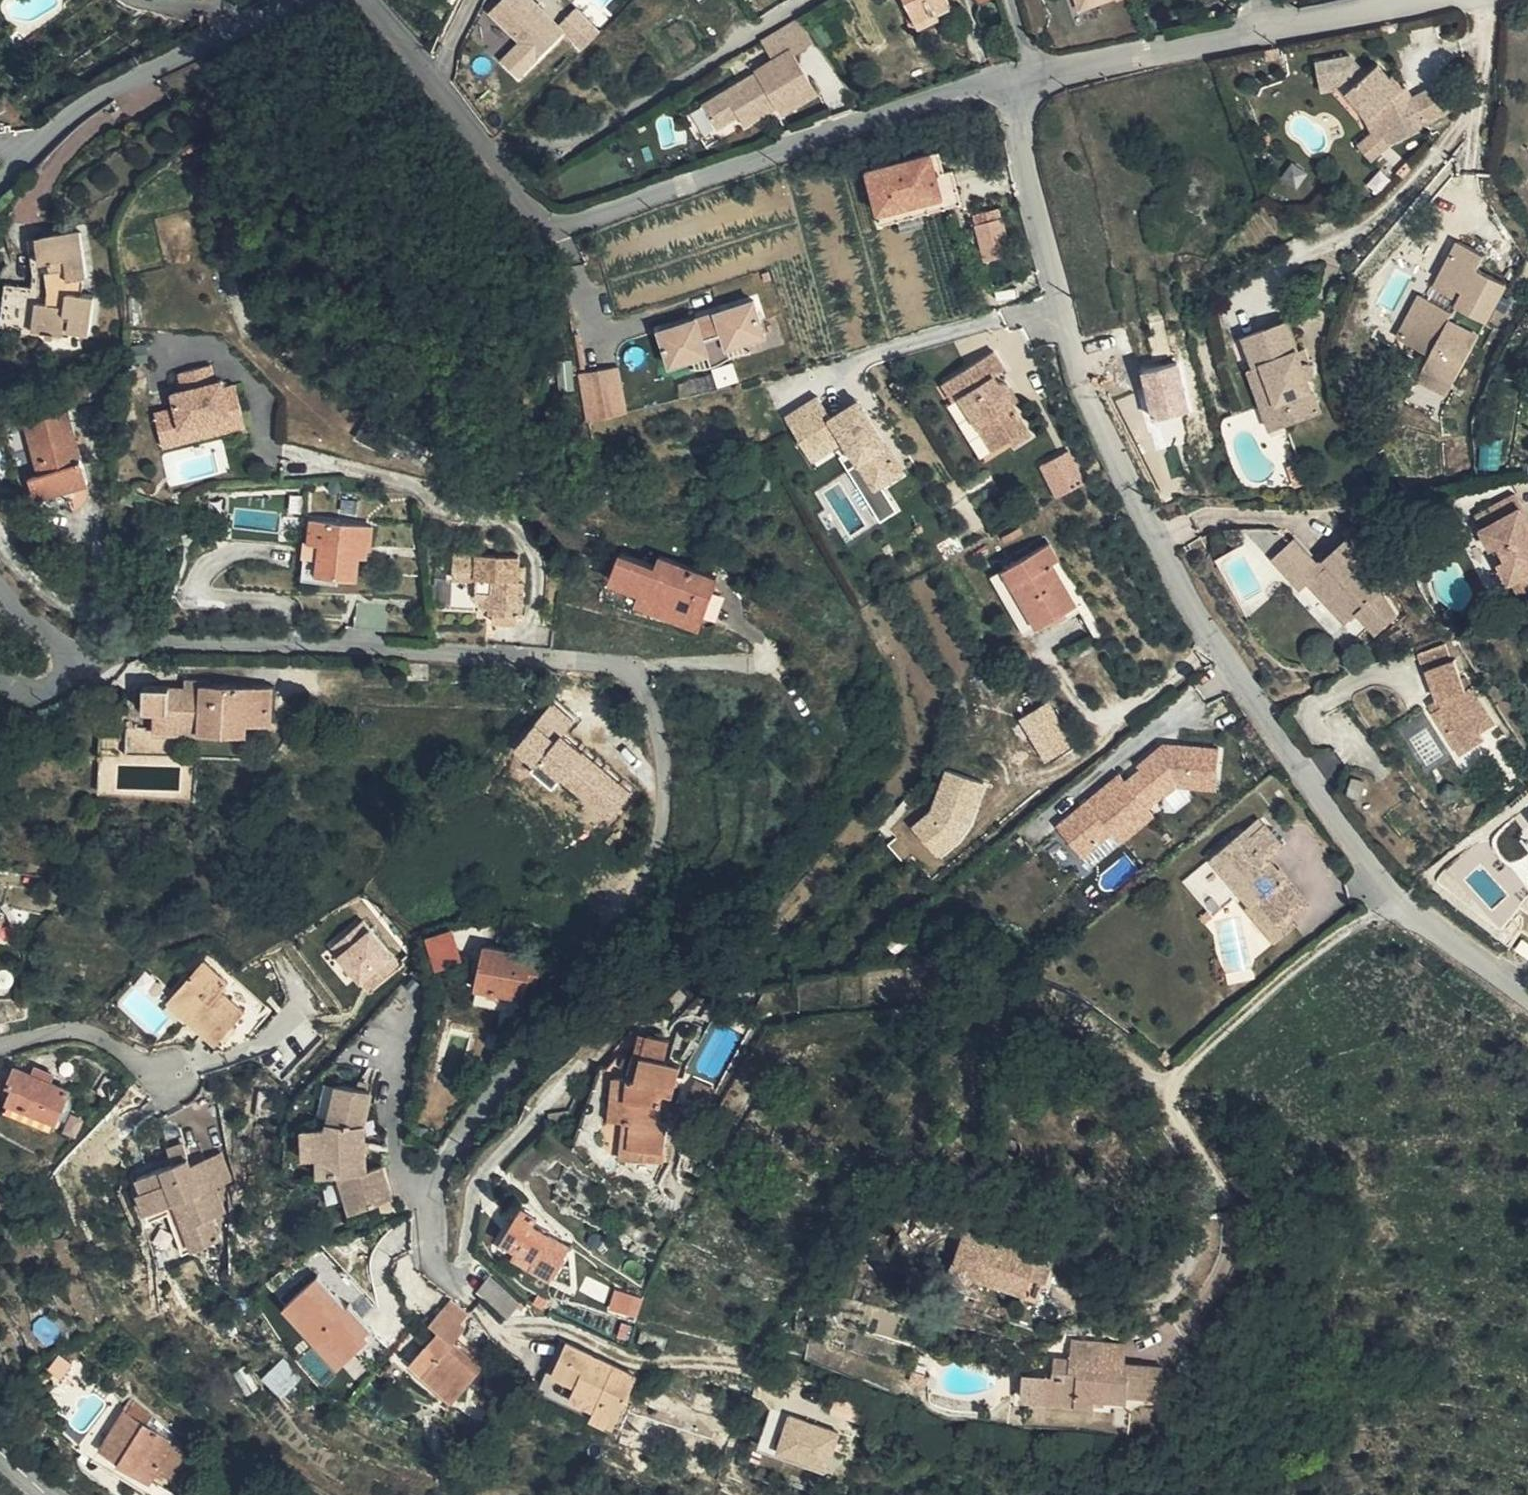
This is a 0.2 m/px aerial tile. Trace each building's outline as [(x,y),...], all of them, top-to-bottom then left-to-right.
[(492,7),(522,36),(501,57),(523,78),(566,34),(585,53),(605,32),(578,6),(563,21),(541,0),(499,0),(492,7)] [(918,30),(939,20),(937,13),(948,7),(945,0),(904,0),(918,30)] [(1080,11),(1088,8),(1085,0),(1076,0),(1080,11)] [(799,18),(762,42),(773,59),(754,69),(756,72),(703,104),(717,127),(738,116),(744,125),(777,107),(781,114),(817,93),(794,55),(814,42),(799,18)] [(1281,46),(1268,49),(1269,58),(1282,55),(1281,46)] [(1382,131),(1388,146),(1389,145),(1427,127),(1425,123),(1451,110),(1439,84),(1414,95),(1409,99),(1401,88),(1391,74),(1388,76),(1377,64),(1366,73),(1351,56),(1316,62),(1320,82),(1340,80),(1338,84),(1369,116),(1369,117),(1376,132),(1382,131)] [(1322,91),(1336,89),(1338,84),(1340,80),(1320,82),(1322,91)] [(1358,111),(1363,121),(1369,116),(1338,84),(1336,89),(1358,111)] [(1409,99),(1414,95),(1405,85),(1401,88),(1409,99)] [(1363,121),(1370,134),(1376,132),(1369,117),(1369,116),(1363,121)] [(1370,160),(1388,146),(1382,131),(1376,132),(1370,134),(1357,145),(1370,160)] [(938,153),(930,154),(936,175),(943,173),(938,153)] [(867,171),(879,213),(958,192),(952,171),(943,173),(936,175),(930,154),(867,171)] [(958,192),(879,213),(882,224),(961,204),(958,192)] [(974,225),(1002,218),(999,207),(971,216),(974,225)] [(1011,254),(1002,218),(974,225),(984,261),(1011,254)] [(68,268),(52,270),(48,270),(48,288),(8,282),(2,325),(69,334),(70,329),(91,331),(96,293),(83,292),(84,275),(89,274),(80,229),(38,236),(41,261),(51,260),(66,257),(68,268)] [(1423,290),(1401,332),(1435,350),(1429,361),(1459,377),(1510,279),(1481,264),(1488,250),(1462,236),(1442,274),(1449,277),(1444,286),(1464,296),(1457,307),(1423,290)] [(51,260),(52,270),(68,268),(66,257),(51,260)] [(1442,274),(1438,282),(1444,286),(1449,277),(1442,274)] [(753,301),(715,313),(721,332),(721,333),(726,348),(764,336),(753,301)] [(715,313),(696,319),(702,338),(721,332),(715,313)] [(696,319),(658,331),(669,366),(707,354),(702,339),(702,338),(696,319)] [(1309,364),(1307,364),(1302,352),(1291,322),(1248,339),(1260,369),(1268,365),(1286,413),(1321,400),(1314,380),(1316,380),(1317,378),(1317,377),(1319,376),(1319,375),(1319,373),(1320,372),(1319,369),(1319,368),(1318,366),(1316,365),(1313,364),(1309,364)] [(721,333),(702,339),(707,354),(711,368),(729,357),(726,348),(721,333)] [(1031,434),(1012,404),(1007,397),(1010,393),(1010,385),(1005,380),(998,382),(994,374),(1005,368),(994,350),(944,382),(954,400),(961,396),(993,449),(1010,439),(1013,445),(1031,434)] [(1308,350),(1302,352),(1307,364),(1309,364),(1313,364),(1308,350)] [(1429,361),(1422,374),(1452,390),(1459,377),(1429,361)] [(166,447),(187,441),(183,427),(232,414),(225,387),(218,389),(216,382),(212,365),(180,373),(185,390),(175,393),(178,407),(158,413),(166,447)] [(1326,413),(1321,400),(1286,413),(1268,365),(1260,369),(1254,371),(1277,432),(1326,413)] [(617,368),(578,375),(587,423),(628,412),(617,368)] [(225,387),(223,380),(216,382),(218,389),(225,387)] [(237,384),(225,387),(232,414),(183,427),(187,441),(248,426),(237,384)] [(1007,397),(1012,404),(1020,400),(1014,390),(1010,393),(1007,397)] [(905,467),(861,397),(834,414),(820,391),(787,412),(816,457),(847,438),(876,485),(905,467)] [(32,473),(38,497),(89,483),(69,410),(66,412),(62,400),(29,410),(32,422),(28,423),(42,470),(32,473)] [(1072,446),(1041,461),(1058,495),(1089,479),(1072,446)] [(1488,538),(1512,582),(1527,573),(1527,519),(1514,493),(1489,505),(1496,519),(1482,526),(1488,538)] [(226,511),(225,496),(206,496),(206,511),(226,511)] [(1475,513),(1482,526),(1496,519),(1489,505),(1475,513)] [(311,519),(309,541),(322,541),(321,552),(319,571),(358,573),(359,553),(359,544),(371,545),(372,525),(311,519)] [(1321,571),(1317,565),(1294,539),(1273,558),(1301,591),(1309,585),(1345,625),(1358,614),(1376,636),(1397,618),(1350,538),(1324,559),(1330,565),(1321,571)] [(322,541),(309,541),(308,551),(321,552),(322,541)] [(1003,569),(1037,627),(1078,604),(1053,562),(1060,558),(1050,542),(1003,569)] [(371,553),(371,545),(359,544),(359,553),(371,553)] [(494,610),(519,610),(523,611),(524,579),(518,578),(519,555),(455,553),(455,576),(478,577),(477,587),(482,587),(482,604),(492,604),(492,610),(494,610)] [(612,579),(643,591),(678,604),(674,615),(698,625),(703,613),(712,587),(716,577),(663,555),(658,568),(622,553),(612,579)] [(1324,559),(1317,565),(1321,571),(1330,565),(1324,559)] [(1025,634),(1037,627),(1003,569),(990,576),(1025,634)] [(723,591),(712,587),(703,613),(713,617),(723,591)] [(678,604),(643,591),(639,601),(674,615),(678,604)] [(356,627),(387,631),(390,605),(358,601),(356,627)] [(519,622),(519,610),(494,610),(494,621),(519,622)] [(1450,639),(1423,651),(1430,665),(1456,653),(1450,639)] [(1343,658),(1350,666),(1359,658),(1352,651),(1343,658)] [(1443,703),(1435,709),(1464,752),(1486,738),(1481,730),(1498,720),(1473,682),(1466,686),(1455,657),(1428,668),(1439,697),(1443,703)] [(200,687),(200,684),(201,678),(184,678),(184,686),(200,687)] [(274,686),(200,684),(200,687),(184,686),(145,686),(145,710),(154,710),(153,731),(247,734),(247,723),(272,723),(274,686)] [(1431,702),(1435,709),(1443,703),(1439,697),(1431,702)] [(1017,721),(1045,764),(1072,748),(1054,725),(1061,722),(1050,701),(1042,707),(1017,721)] [(574,722),(552,705),(534,726),(534,727),(513,752),(533,770),(538,766),(556,783),(560,781),(583,802),(583,809),(599,826),(603,819),(609,825),(616,814),(621,816),(623,812),(619,809),(630,793),(583,753),(581,755),(560,738),(574,722)] [(118,754),(119,736),(101,735),(100,754),(118,754)] [(1163,739),(1059,822),(1093,863),(1171,801),(1165,794),(1176,783),(1217,785),(1222,747),(1163,739)] [(986,785),(945,772),(930,811),(910,828),(940,860),(965,838),(969,832),(973,825),(986,785)] [(1353,776),(1349,791),(1364,794),(1368,780),(1353,776)] [(1212,855),(1251,902),(1258,897),(1279,924),(1288,916),(1305,903),(1268,856),(1282,844),(1265,822),(1250,834),(1244,827),(1212,855)] [(1185,877),(1214,912),(1236,895),(1207,859),(1185,877)] [(1258,897),(1251,902),(1247,905),(1275,940),(1295,925),(1288,916),(1279,924),(1258,897)] [(359,915),(326,943),(367,994),(400,963),(359,915)] [(460,959),(449,928),(426,936),(436,967),(460,959)] [(523,998),(526,985),(528,975),(538,977),(542,958),(484,945),(475,987),(523,998)] [(169,1000),(217,1042),(245,1012),(222,990),(228,984),(203,962),(169,1000)] [(528,975),(526,985),(535,987),(538,977),(528,975)] [(31,1018),(28,999),(3,1001),(5,1019),(31,1018)] [(642,1053),(649,1033),(641,1031),(635,1052),(642,1053)] [(629,1147),(665,1151),(667,1121),(662,1120),(663,1093),(674,1095),(681,1064),(664,1060),(669,1038),(649,1033),(642,1053),(635,1052),(628,1076),(615,1074),(612,1097),(626,1099),(624,1120),(630,1120),(629,1147)] [(1159,1054),(1171,1066),(1178,1059),(1166,1047),(1159,1054)] [(69,1088),(51,1080),(34,1072),(16,1064),(8,1082),(15,1085),(8,1100),(56,1120),(69,1088)] [(34,1072),(51,1080),(53,1073),(37,1066),(34,1072)] [(327,1124),(318,1124),(320,1155),(321,1173),(340,1172),(353,1210),(381,1202),(393,1198),(394,1198),(383,1164),(367,1169),(364,1122),(372,1090),(338,1083),(327,1124)] [(610,1118),(624,1120),(626,1099),(612,1097),(610,1118)] [(664,1161),(665,1151),(629,1147),(630,1120),(624,1120),(620,1157),(664,1161)] [(320,1155),(318,1124),(303,1125),(304,1156),(320,1155)] [(220,1151),(203,1158),(206,1165),(193,1171),(190,1163),(182,1144),(169,1148),(175,1163),(142,1177),(146,1188),(140,1191),(149,1211),(166,1204),(169,1211),(175,1228),(186,1225),(194,1246),(222,1236),(214,1213),(226,1209),(216,1185),(231,1179),(220,1151)] [(206,1165),(203,1158),(190,1163),(193,1171),(206,1165)] [(395,1205),(393,1198),(381,1202),(382,1207),(395,1205)] [(166,1204),(149,1211),(151,1218),(169,1211),(166,1204)] [(553,1276),(567,1253),(554,1245),(558,1239),(533,1223),(538,1216),(522,1207),(501,1244),(553,1276)] [(879,1228),(886,1212),(877,1209),(870,1224),(879,1228)] [(184,1251),(194,1246),(186,1225),(175,1228),(184,1251)] [(1044,1283),(1052,1262),(964,1233),(952,1268),(957,1270),(957,1276),(961,1279),(966,1280),(973,1276),(1025,1294),(1031,1279),(1044,1283)] [(554,1245),(567,1253),(571,1246),(558,1239),(554,1245)] [(494,1270),(481,1283),(510,1311),(523,1298),(494,1270)] [(348,1303),(328,1282),(320,1273),(287,1304),(341,1363),(371,1336),(368,1332),(372,1326),(350,1302),(348,1303)] [(336,1274),(328,1282),(348,1303),(350,1302),(356,1295),(336,1274)] [(617,1285),(612,1303),(640,1311),(645,1293),(617,1285)] [(468,1306),(454,1295),(442,1308),(462,1324),(472,1310),(470,1308),(468,1306)] [(466,1327),(462,1324),(442,1308),(431,1320),(439,1327),(430,1340),(441,1350),(426,1370),(456,1396),(483,1364),(455,1340),(466,1327)] [(540,1386),(546,1389),(549,1382),(568,1342),(562,1339),(540,1386)] [(1049,1373),(1048,1397),(1097,1401),(1098,1393),(1131,1397),(1131,1391),(1165,1393),(1166,1365),(1125,1362),(1125,1369),(1101,1367),(1101,1342),(1075,1339),(1072,1357),(1057,1357),(1055,1373),(1049,1373)] [(441,1350),(430,1340),(414,1360),(426,1370),(441,1350)] [(549,1382),(620,1413),(638,1374),(568,1342),(549,1382)] [(1125,1369),(1125,1362),(1108,1360),(1108,1343),(1101,1342),(1101,1367),(1125,1369)] [(283,1392),(303,1375),(286,1354),(265,1371),(283,1392)] [(1026,1395),(1048,1397),(1049,1373),(1038,1372),(1038,1374),(1028,1373),(1026,1395)] [(616,1421),(620,1413),(549,1382),(546,1389),(616,1421)] [(125,1452),(156,1472),(159,1467),(182,1483),(197,1457),(186,1451),(189,1447),(132,1403),(127,1411),(125,1409),(100,1444),(120,1458),(125,1452)] [(777,1446),(789,1406),(777,1403),(766,1443),(777,1446)] [(839,1433),(788,1415),(776,1455),(828,1474),(839,1433)] [(151,1479),(156,1472),(125,1452),(120,1458),(151,1479)] [(235,1484),(227,1494),(244,1494),(235,1484)]
